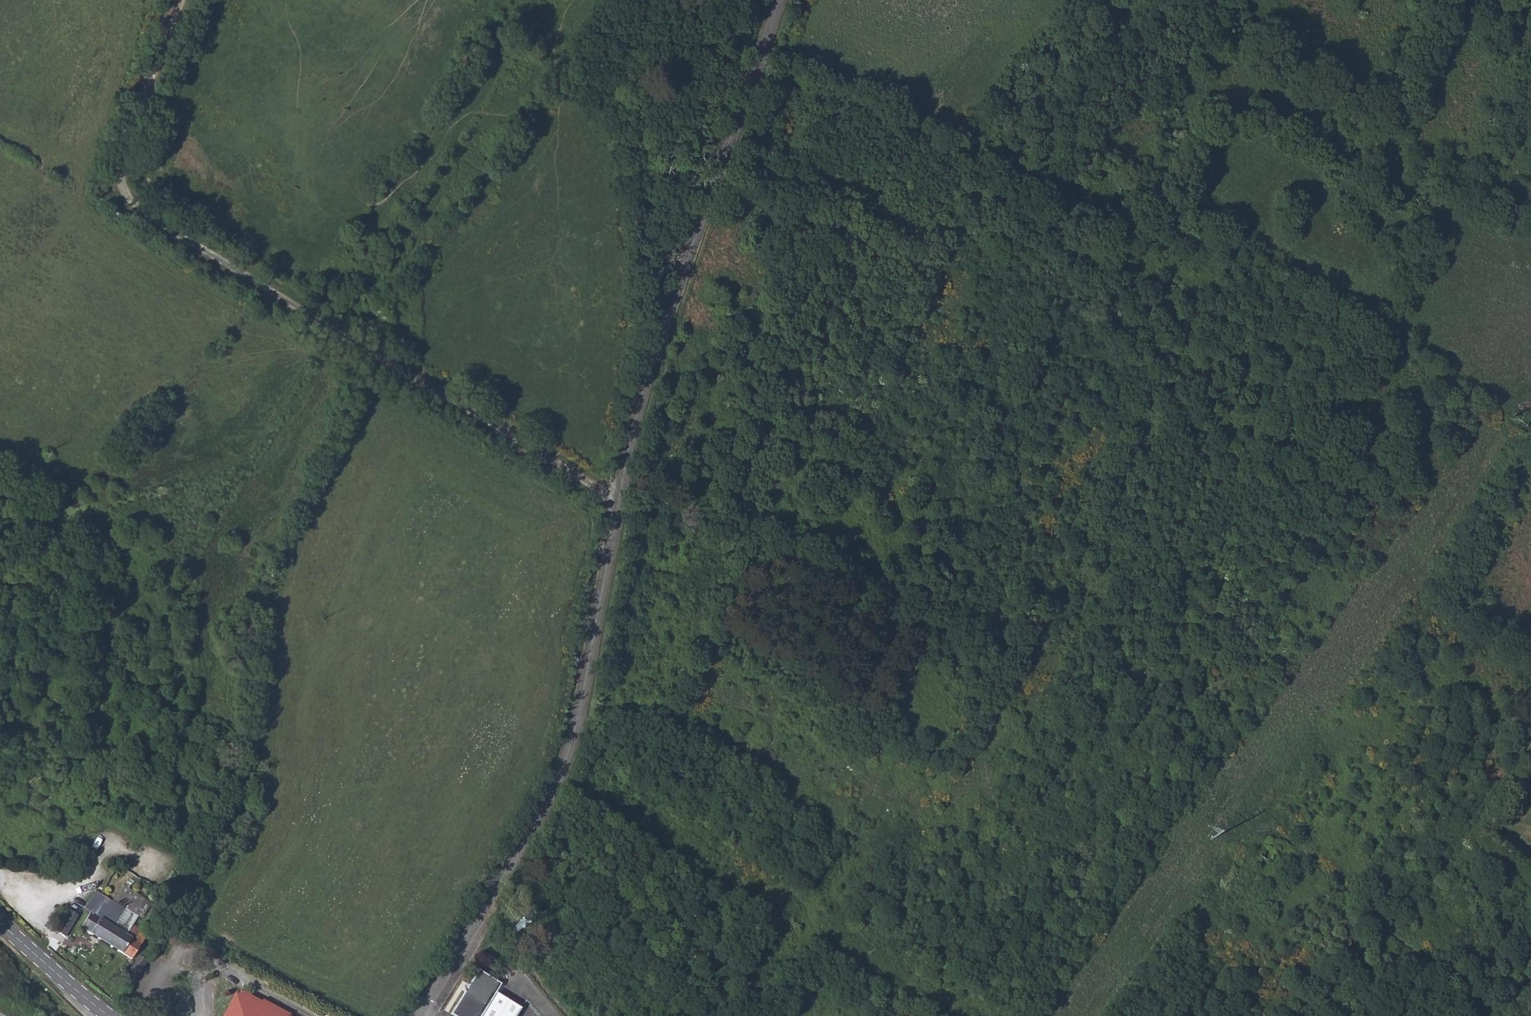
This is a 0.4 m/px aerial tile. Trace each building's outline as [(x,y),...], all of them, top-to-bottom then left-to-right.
[(1220,884),(1228,889),(1237,879),(1231,872),(1220,884)] [(96,936),(132,958),(148,932),(133,924),(127,933),(113,924),(120,911),(98,898),(82,925),(96,936)] [(56,929),(65,935),(77,915),(68,908),(56,929)] [(519,1008),(494,992),(499,983),(477,969),(449,1013),(453,1015),(514,1015),(519,1008)] [(228,1015),(271,1015),(258,1009),(260,1004),(240,992),(238,997),(235,996),(225,1014),(228,1015)] [(271,1015),(290,1015),(291,1015),(263,1000),(260,1004),(258,1009),(271,1015)]
